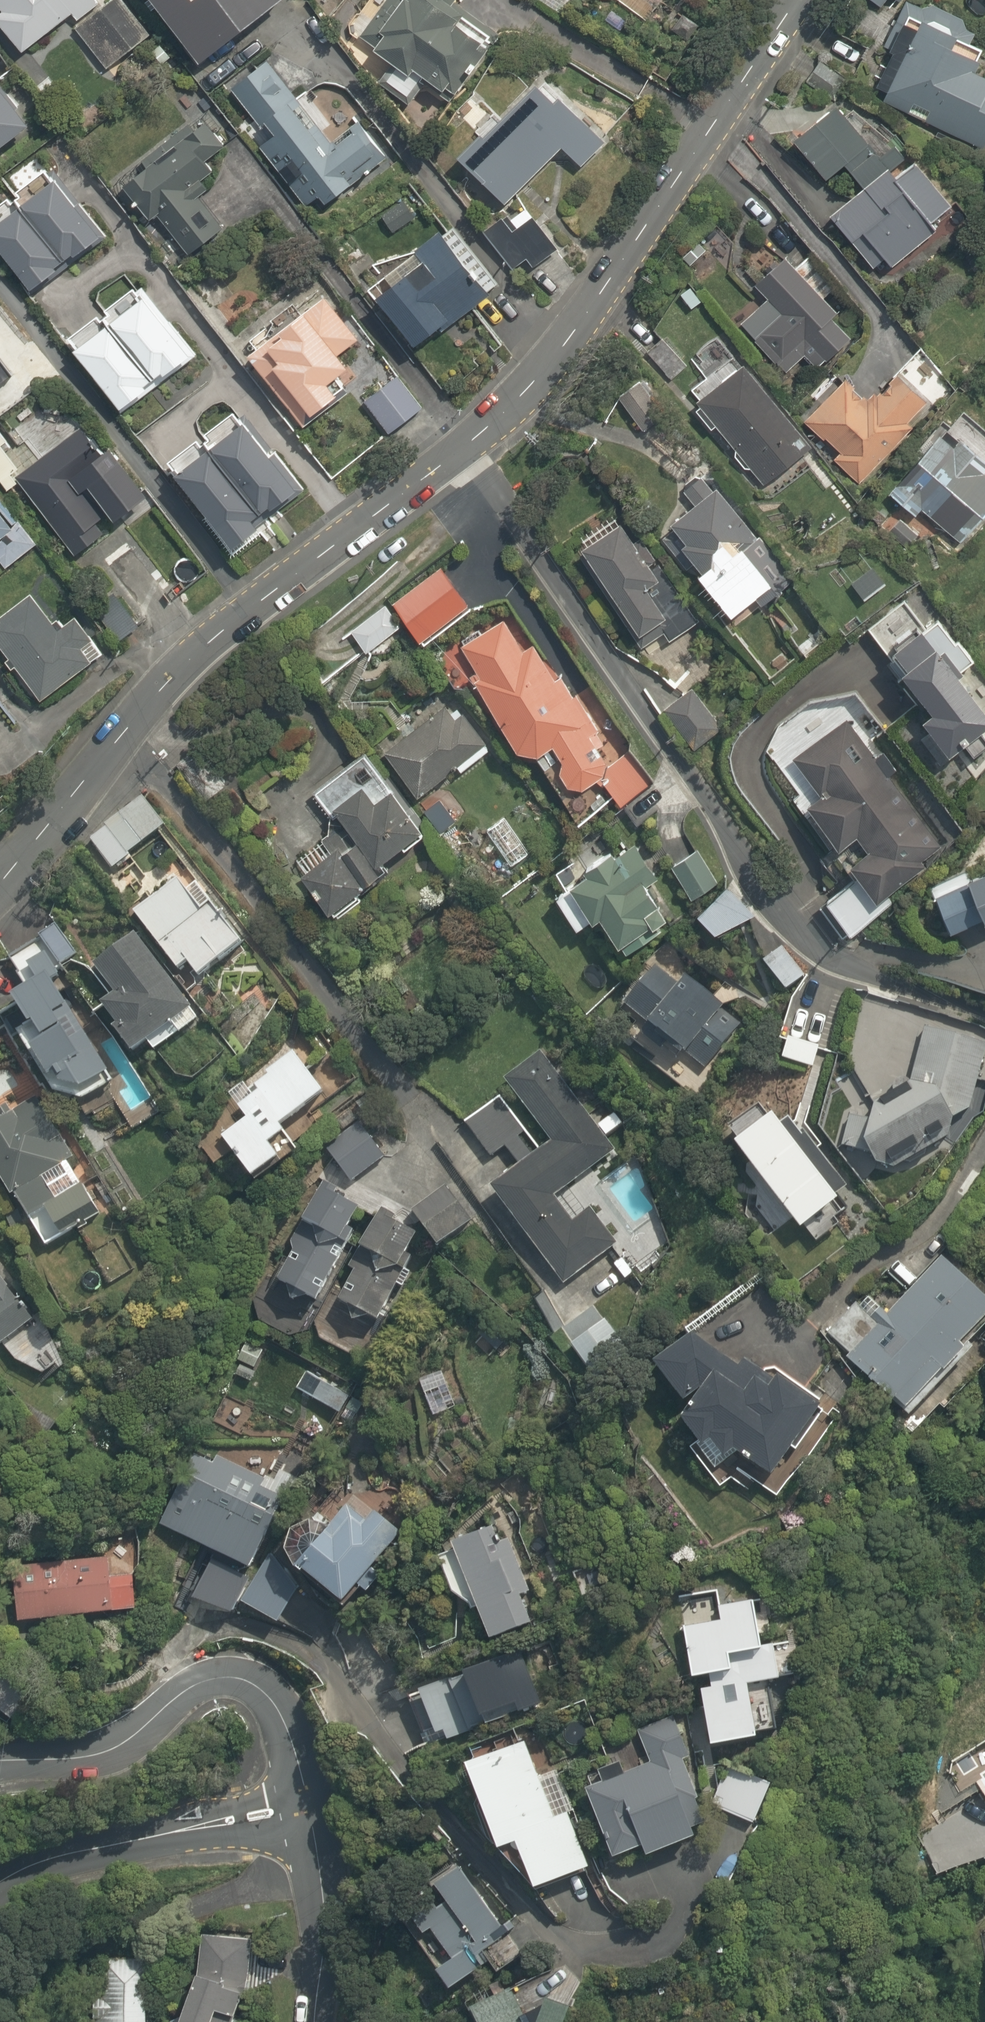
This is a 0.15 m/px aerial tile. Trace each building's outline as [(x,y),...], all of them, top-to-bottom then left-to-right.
[(1,10),(0,10),(0,30),(23,61),(100,5),(96,0),(0,0),(0,8),(1,10)] [(201,65),(286,2),(284,0),(152,0),(201,65)] [(457,26),(465,14),(445,0),(392,0),(366,36),(361,43),(397,70),(389,82),(413,99),(427,80),(447,94),(481,48),(483,45),(457,26)] [(880,15),(894,0),(864,0),(880,15)] [(115,3),(75,32),(106,74),(146,45),(115,3)] [(960,37),(924,18),(882,100),(984,153),(984,80),(977,76),(983,66),(953,50),(960,37)] [(362,182),(361,181),(394,157),(367,121),(334,145),(272,61),(229,92),(263,137),(253,144),(299,207),(309,199),(320,214),(362,182)] [(562,148),(586,170),(613,141),(542,77),(462,165),(508,207),(562,148)] [(841,108),(794,144),(823,182),(870,145),(841,108)] [(208,163),(226,149),(207,124),(195,133),(187,123),(139,160),(147,170),(122,189),(149,223),(158,216),(191,259),(231,228),(198,185),(216,172),(208,163)] [(910,154),(828,216),(869,270),(884,259),(892,270),(940,234),(932,223),(951,208),(910,154)] [(517,234),(506,220),(483,237),(510,273),(525,261),(534,272),(561,252),(553,240),(536,219),(527,227),(517,234)] [(425,262),(376,301),(415,350),(488,293),(444,236),(419,255),(425,262)] [(764,299),(733,326),(774,372),(833,320),(839,314),(790,259),(755,290),(764,299)] [(288,298),(303,318),(248,359),(301,430),(341,400),(331,386),(350,371),(339,357),(363,339),(331,297),(316,277),(288,298)] [(806,360),(816,372),(851,341),(833,320),(774,372),(782,381),(806,360)] [(706,381),(682,400),(710,436),(718,429),(763,488),(812,449),(720,330),(687,356),(706,381)] [(840,451),(831,462),(859,486),(929,404),(893,374),(872,399),(840,373),(802,419),(840,451)] [(421,408),(401,380),(368,404),(388,432),(421,408)] [(80,481),(106,462),(80,428),(13,478),(74,561),(116,530),(80,481)] [(961,549),(984,522),(984,471),(941,431),(875,503),(893,519),(902,509),(916,522),(923,514),(961,549)] [(747,549),(760,540),(722,491),(675,528),(688,545),(681,551),(704,579),(730,612),(750,596),(762,612),(783,595),(747,549)] [(274,492),(243,522),(257,535),(287,505),(274,492)] [(5,571),(30,551),(40,544),(5,499),(0,503),(0,564),(5,571)] [(672,582),(666,586),(624,520),(580,549),(645,648),(664,635),(671,646),(701,626),(694,615),(672,582)] [(887,584),(874,564),(847,581),(861,601),(887,584)] [(446,568),(394,604),(420,642),(472,606),(446,568)] [(91,609),(118,641),(146,617),(119,585),(91,609)] [(3,663),(12,675),(18,670),(43,702),(104,654),(75,617),(56,632),(30,599),(0,623),(0,647),(9,658),(3,663)] [(984,750),(984,703),(972,685),(962,672),(976,662),(942,616),(924,630),(902,600),(866,627),(931,715),(919,724),(947,762),(966,748),(974,759),(984,750)] [(398,628),(380,606),(349,631),(367,654),(398,628)] [(518,760),(528,754),(535,766),(557,753),(564,765),(553,772),(571,803),(600,786),(615,811),(625,806),(650,791),(613,729),(601,736),(547,643),(534,651),(512,612),(462,641),(479,670),(469,676),(518,760)] [(689,693),(664,713),(700,755),(724,735),(689,693)] [(420,800),(458,772),(462,777),(493,754),(487,746),(451,698),(382,749),(420,800)] [(818,802),(805,811),(838,857),(858,843),(872,862),(852,876),(855,880),(826,901),(851,936),(894,906),(888,898),(945,857),(845,718),(788,760),(818,802)] [(307,795),(334,830),(292,863),(337,922),(396,876),(389,867),(433,833),(395,784),(368,749),(307,795)] [(146,799),(90,842),(113,872),(169,830),(146,799)] [(589,880),(571,894),(558,902),(579,931),(591,923),(596,929),(603,923),(623,951),(658,927),(649,914),(661,905),(650,890),(661,882),(632,842),(586,875),(589,880)] [(701,850),(669,866),(688,902),(720,886),(701,850)] [(984,920),(984,869),(965,879),(968,885),(935,902),(953,936),(984,920)] [(202,910),(178,878),(131,912),(178,975),(190,966),(201,979),(243,948),(233,935),(210,904),(202,910)] [(750,923),(727,890),(695,912),(722,943),(750,923)] [(21,947),(4,958),(27,993),(0,1011),(0,1014),(55,1097),(64,1090),(78,1110),(122,1081),(108,1061),(52,977),(79,959),(56,924),(32,940),(18,920),(7,927),(21,947)] [(133,934),(92,964),(115,996),(97,1009),(135,1059),(153,1046),(194,1015),(133,934)] [(781,992),(802,975),(781,948),(760,964),(781,992)] [(686,978),(680,986),(655,966),(624,1005),(649,1025),(644,1031),(681,1061),(685,1056),(705,1072),(726,1045),(706,1029),(717,1015),(723,1008),(686,978)] [(983,1044),(927,1028),(909,1090),(862,1116),(852,1114),(850,1123),(850,1124),(844,1148),(866,1153),(880,1177),(956,1135),(983,1044)] [(818,1047),(787,1040),(781,1063),(813,1070),(818,1047)] [(284,1129),(330,1097),(314,1074),(294,1046),(225,1094),(245,1123),(223,1139),(254,1183),(299,1152),(284,1129)] [(535,1155),(499,1105),(465,1129),(485,1157),(501,1145),(506,1153),(521,1173),(492,1194),(561,1289),(616,1249),(589,1211),(568,1226),(551,1202),(615,1156),(546,1061),(510,1088),(551,1143),(535,1155)] [(0,1124),(0,1181),(46,1255),(105,1219),(33,1103),(0,1124)] [(731,1130),(743,1145),(737,1150),(817,1250),(840,1232),(827,1217),(842,1205),(774,1120),(767,1125),(755,1110),(731,1130)] [(365,1136),(333,1157),(350,1183),(382,1161),(365,1136)] [(448,1185),(411,1212),(438,1250),(476,1223),(448,1185)] [(342,1251),(364,1212),(323,1189),(297,1235),(304,1239),(279,1284),(319,1306),(347,1254),(342,1251)] [(358,1272),(341,1302),(380,1323),(423,1244),(392,1227),(378,1220),(352,1268),(358,1272)] [(908,1420),(984,1338),(984,1304),(940,1262),(846,1363),(908,1420)] [(18,1337),(34,1325),(0,1279),(0,1351),(18,1337)] [(699,1338),(659,1369),(702,1460),(706,1453),(725,1465),(731,1455),(776,1481),(819,1410),(699,1338)] [(271,1526),(185,1478),(160,1524),(246,1571),(271,1526)] [(349,1494),(292,1568),(346,1609),(402,1535),(349,1494)] [(507,1531),(494,1537),(489,1523),(434,1545),(440,1559),(461,1612),(475,1606),(491,1645),(545,1624),(507,1531)] [(14,1563),(19,1626),(135,1618),(131,1555),(14,1563)] [(265,1561),(240,1606),(278,1628),(303,1583),(265,1561)] [(782,1680),(793,1678),(784,1639),(763,1644),(754,1602),(722,1609),(718,1589),(675,1598),(679,1619),(710,1754),(762,1742),(761,1735),(779,1731),(776,1719),(790,1716),(782,1680)] [(696,1829),(713,1822),(674,1718),(636,1732),(649,1767),(585,1791),(612,1863),(641,1852),(645,1861),(700,1841),(696,1829)] [(514,1853),(536,1899),(591,1873),(567,1820),(579,1815),(548,1749),(536,1754),(528,1737),(472,1763),(461,1768),(503,1858),(514,1853)] [(733,1761),(710,1800),(753,1826),(776,1787),(733,1761)] [(511,1940),(467,1868),(434,1888),(442,1902),(408,1923),(422,1946),(432,1939),(449,1967),(439,1973),(449,1990),(490,1965),(485,1956),(511,1940)] [(201,1940),(192,2021),(243,2021),(251,1946),(201,1940)] [(152,1962),(94,1962),(95,2021),(153,2021),(152,1962)] [(471,2013),(476,2021),(520,2021),(506,1994),(471,2013)] [(575,2012),(548,2004),(542,2021),(572,2021),(575,2012)]
